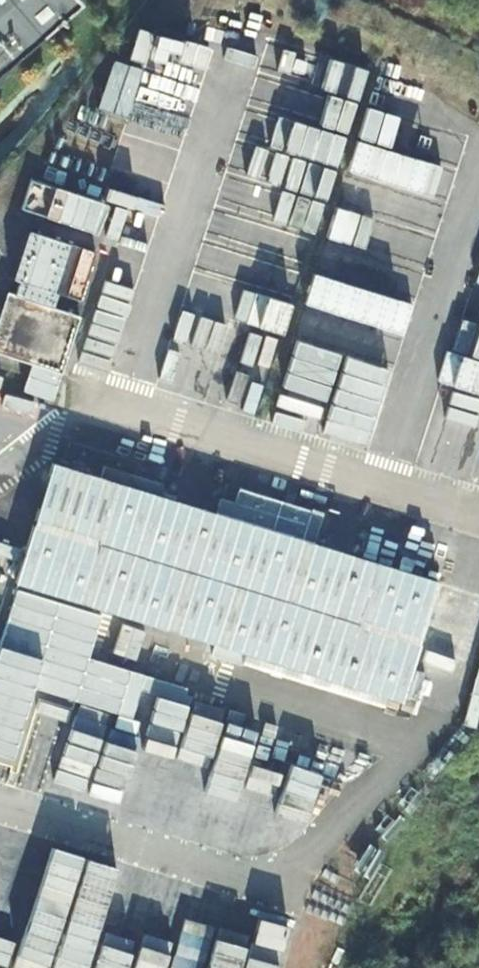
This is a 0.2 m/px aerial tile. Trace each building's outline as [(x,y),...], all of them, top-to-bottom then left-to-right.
[(77,0),(0,0),(0,79),(53,34),(84,8),(77,0)] [(149,34),(101,200),(127,208),(122,226),(110,222),(106,238),(145,249),(156,212),(163,214),(171,186),(176,187),(205,86),(175,78),(185,44),(149,34)] [(373,141),(387,145),(395,116),(381,112),(373,141)] [(326,238),(404,259),(412,229),(429,233),(438,201),(423,197),(431,166),(420,162),(416,176),(423,178),(419,192),(346,172),(337,205),(347,208),(343,222),(331,219),(326,238)] [(38,184),(34,213),(53,215),(57,186),(38,184)] [(75,194),(65,224),(89,231),(99,202),(75,194)] [(252,253),(260,226),(242,220),(234,247),(252,253)] [(300,265),(308,236),(283,229),(275,258),(300,265)] [(0,312),(0,355),(60,374),(79,317),(51,308),(55,294),(79,301),(95,252),(27,231),(11,279),(16,281),(12,295),(6,294),(0,312)] [(323,244),(315,270),(327,273),(335,248),(323,244)] [(369,360),(385,363),(392,331),(400,333),(407,298),(310,278),(303,308),(377,324),(369,360)] [(470,286),(461,317),(478,322),(478,289),(470,286)] [(280,331),(286,303),(247,295),(242,323),(280,331)] [(462,355),(453,388),(444,386),(426,454),(472,466),(478,441),(478,360),(462,355)] [(14,581),(400,702),(418,645),(356,625),(357,621),(419,640),(437,582),(51,461),(33,520),(95,539),(93,544),(31,524),(14,581)] [(0,577),(9,547),(0,544),(0,577)] [(191,745),(203,699),(69,663),(50,735),(91,746),(88,757),(121,766),(110,806),(145,815),(166,739),(191,745)] [(229,804),(243,728),(211,722),(196,798),(229,804)] [(270,815),(289,766),(253,751),(234,800),(270,815)] [(96,932),(92,967),(122,967),(126,935),(96,932)]
